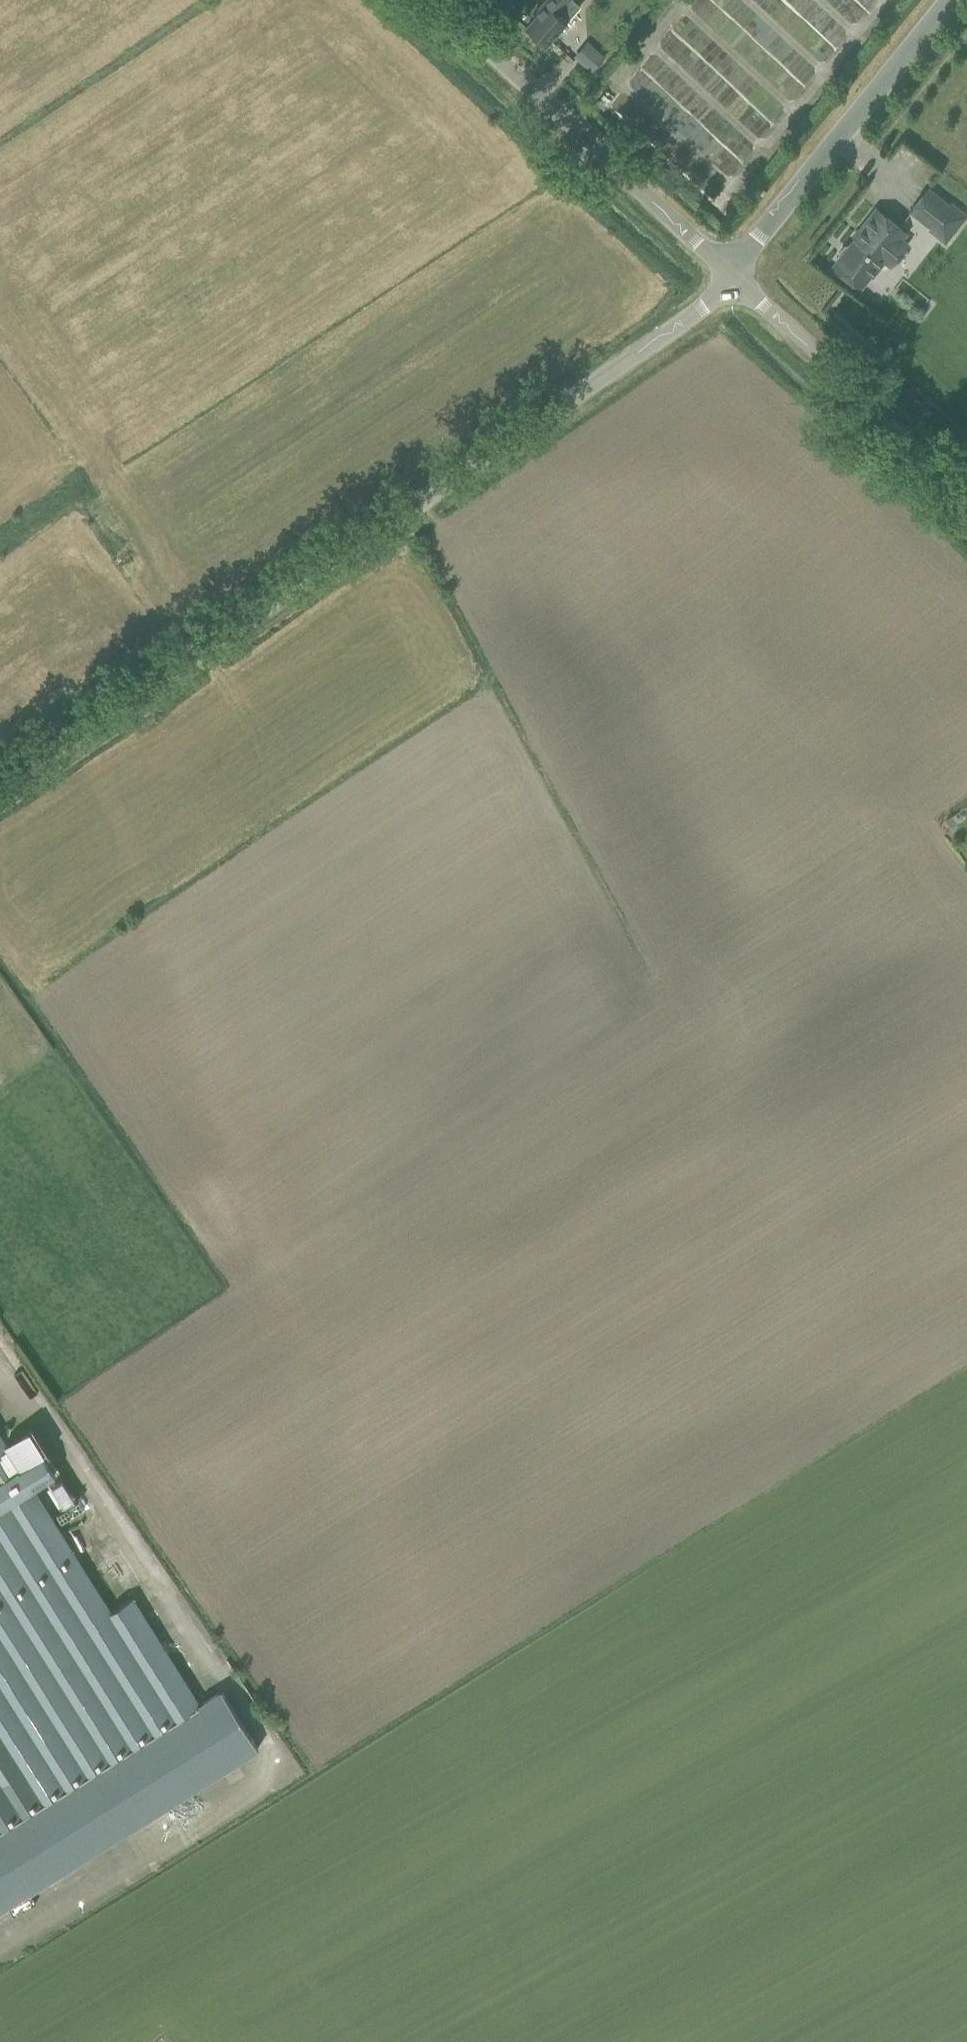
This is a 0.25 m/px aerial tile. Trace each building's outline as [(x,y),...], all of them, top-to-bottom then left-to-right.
[(559,31),(578,8),(570,1),(571,0),(545,0),(533,14),(535,16),(525,28),(546,46),(559,31)] [(588,48),(578,60),(590,71),(601,59),(588,48)] [(932,227),(930,229),(945,241),(965,216),(950,204),(949,206),(943,202),(928,189),(911,210),(926,223),(932,227)] [(862,288),(884,260),(893,267),(910,246),(899,237),(904,231),(892,221),(876,209),(862,226),(864,228),(863,228),(863,230),(858,236),(857,237),(856,237),(855,236),(854,237),(855,238),(850,245),(844,245),(838,253),(839,259),(833,266),(862,288)] [(259,1748),(222,1689),(200,1703),(133,1596),(111,1609),(35,1487),(55,1474),(31,1434),(9,1447),(0,1433),(0,1909),(259,1748)] [(76,1479),(59,1479),(59,1502),(77,1501),(76,1479)]
